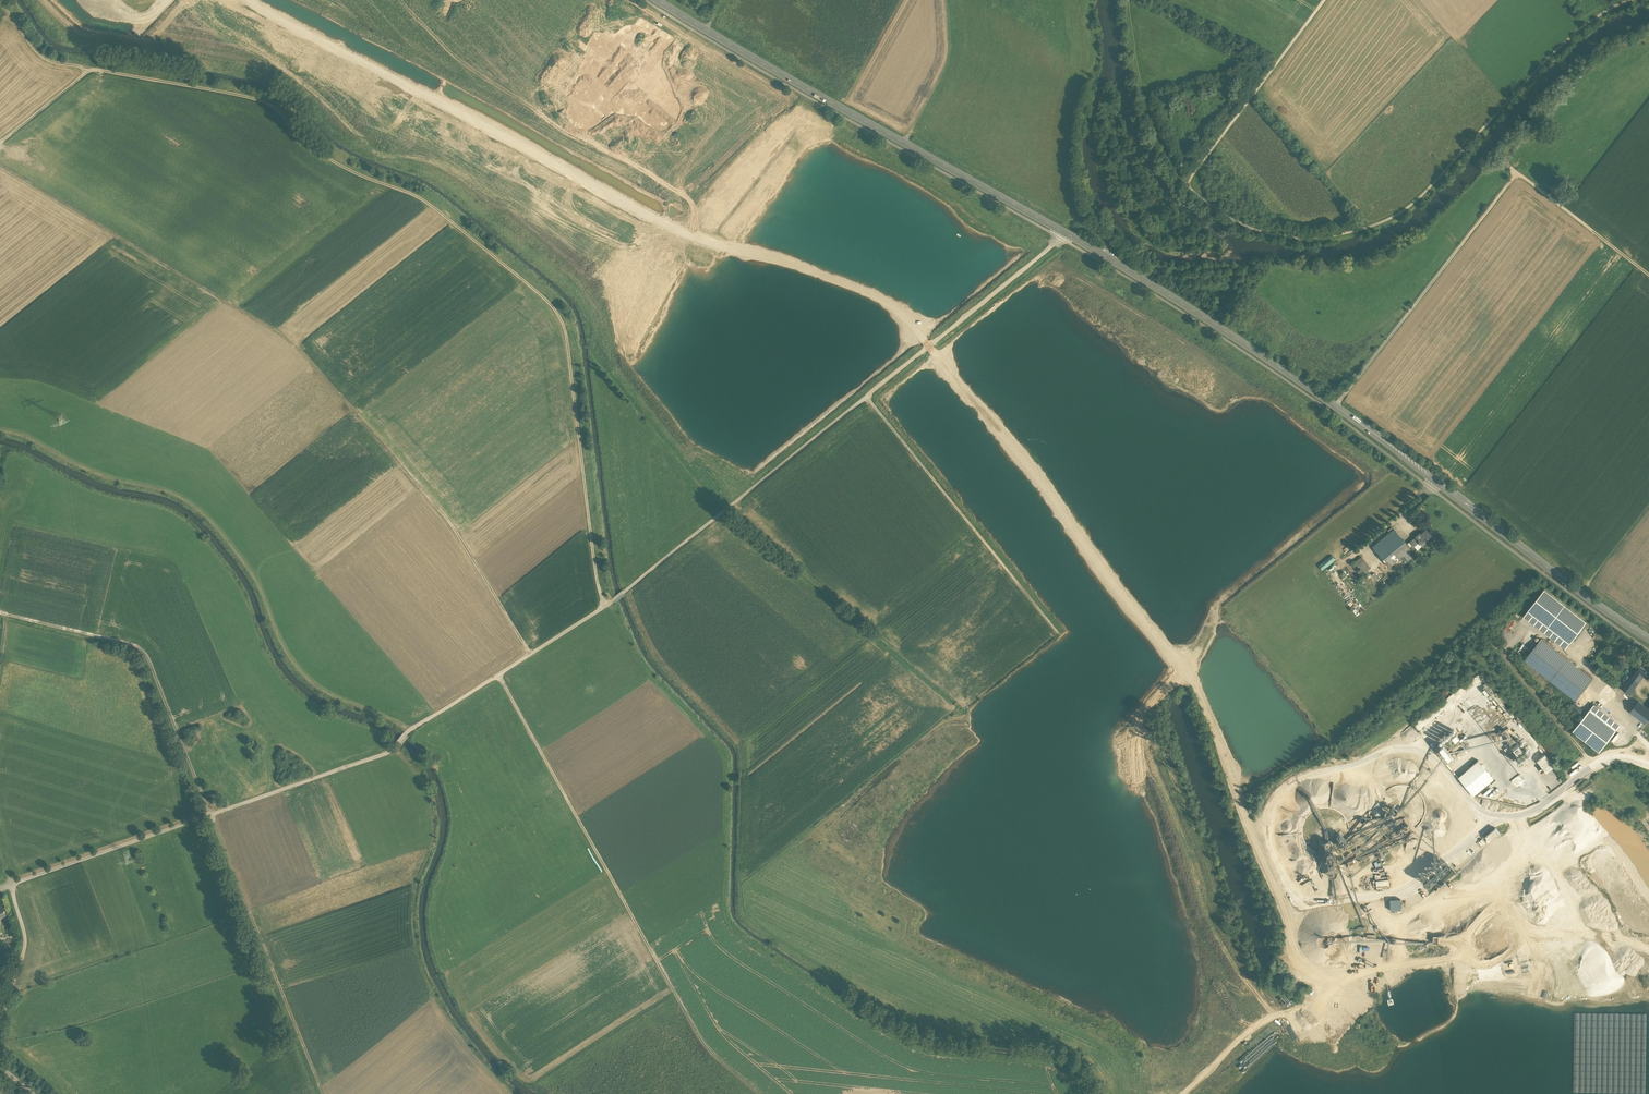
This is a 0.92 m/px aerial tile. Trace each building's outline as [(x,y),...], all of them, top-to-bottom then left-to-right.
[(1389,533),(1372,547),(1388,566),(1400,556),(1402,554),(1410,548),(1407,544),(1394,529),(1392,527),(1388,531),(1389,533)] [(1426,530),(1420,535),(1419,533),(1415,537),(1415,538),(1419,542),(1422,546),(1428,541),(1433,537),(1426,530)] [(1415,538),(1409,543),(1413,547),(1419,542),(1415,538)] [(1410,548),(1402,554),(1408,561),(1416,555),(1411,549),(1410,548)] [(1408,561),(1402,554),(1400,556),(1405,563),(1408,561)] [(1368,569),(1360,558),(1354,562),(1363,573),(1368,569)] [(1586,622),(1545,589),(1528,610),(1570,643),(1586,622)] [(1593,679),(1541,639),(1524,660),(1576,700),(1593,679)] [(1641,665),(1637,670),(1643,674),(1647,678),(1648,675),(1648,672),(1641,665)] [(1637,670),(1622,689),(1628,693),(1643,674),(1637,670)] [(1471,680),(1464,685),(1468,690),(1475,684),(1471,680)] [(1493,691),(1486,683),(1484,685),(1491,693),(1493,691)] [(1449,696),(1415,724),(1418,728),(1453,701),(1449,696)] [(1504,705),(1497,696),(1495,698),(1502,707),(1504,705)] [(1638,701),(1630,711),(1646,723),(1648,719),(1648,709),(1648,708),(1638,701)] [(1585,714),(1573,703),(1570,706),(1582,717),(1585,714)] [(1512,714),(1505,706),(1502,707),(1509,716),(1512,714)] [(1589,710),(1573,731),(1599,752),(1616,731),(1589,710)] [(1514,728),(1509,732),(1506,728),(1502,732),(1511,744),(1509,745),(1513,750),(1517,755),(1524,750),(1516,740),(1521,737),(1514,728)] [(1460,739),(1457,735),(1452,738),(1453,739),(1452,740),(1454,742),(1455,741),(1456,742),(1457,741),(1460,744),(1462,742),(1459,739),(1460,739)] [(1451,752),(1450,752),(1442,743),(1438,746),(1451,761),(1455,757),(1452,754),(1451,752)] [(1509,745),(1505,748),(1509,753),(1513,750),(1509,745)] [(1464,748),(1458,753),(1462,757),(1467,752),(1464,748)] [(1554,766),(1545,754),(1538,761),(1547,772),(1554,766)] [(1482,764),(1462,781),(1471,791),(1486,778),(1491,774),(1482,764)] [(1486,778),(1471,791),(1474,795),(1490,782),(1486,778)] [(1589,780),(1579,790),(1581,792),(1592,783),(1589,780)] [(1394,806),(1383,812),(1390,823),(1395,820),(1391,814),(1397,811),(1394,806)] [(1398,827),(1408,822),(1406,818),(1396,823),(1398,827)] [(1403,826),(1397,830),(1400,835),(1406,832),(1405,830),(1409,828),(1408,825),(1404,827),(1403,826)] [(1496,828),(1486,836),(1490,841),(1500,833),(1496,828)] [(1344,836),(1340,830),(1339,831),(1340,832),(1335,835),(1338,841),(1336,842),(1339,846),(1340,845),(1342,849),(1349,844),(1347,841),(1346,841),(1343,837),(1344,836)] [(1331,840),(1323,841),(1328,877),(1337,876),(1331,840)] [(1445,860),(1421,880),(1425,885),(1449,865),(1445,860)] [(1377,888),(1390,886),(1389,876),(1375,877),(1377,888)] [(1400,910),(1400,899),(1389,899),(1389,910),(1400,910)]
